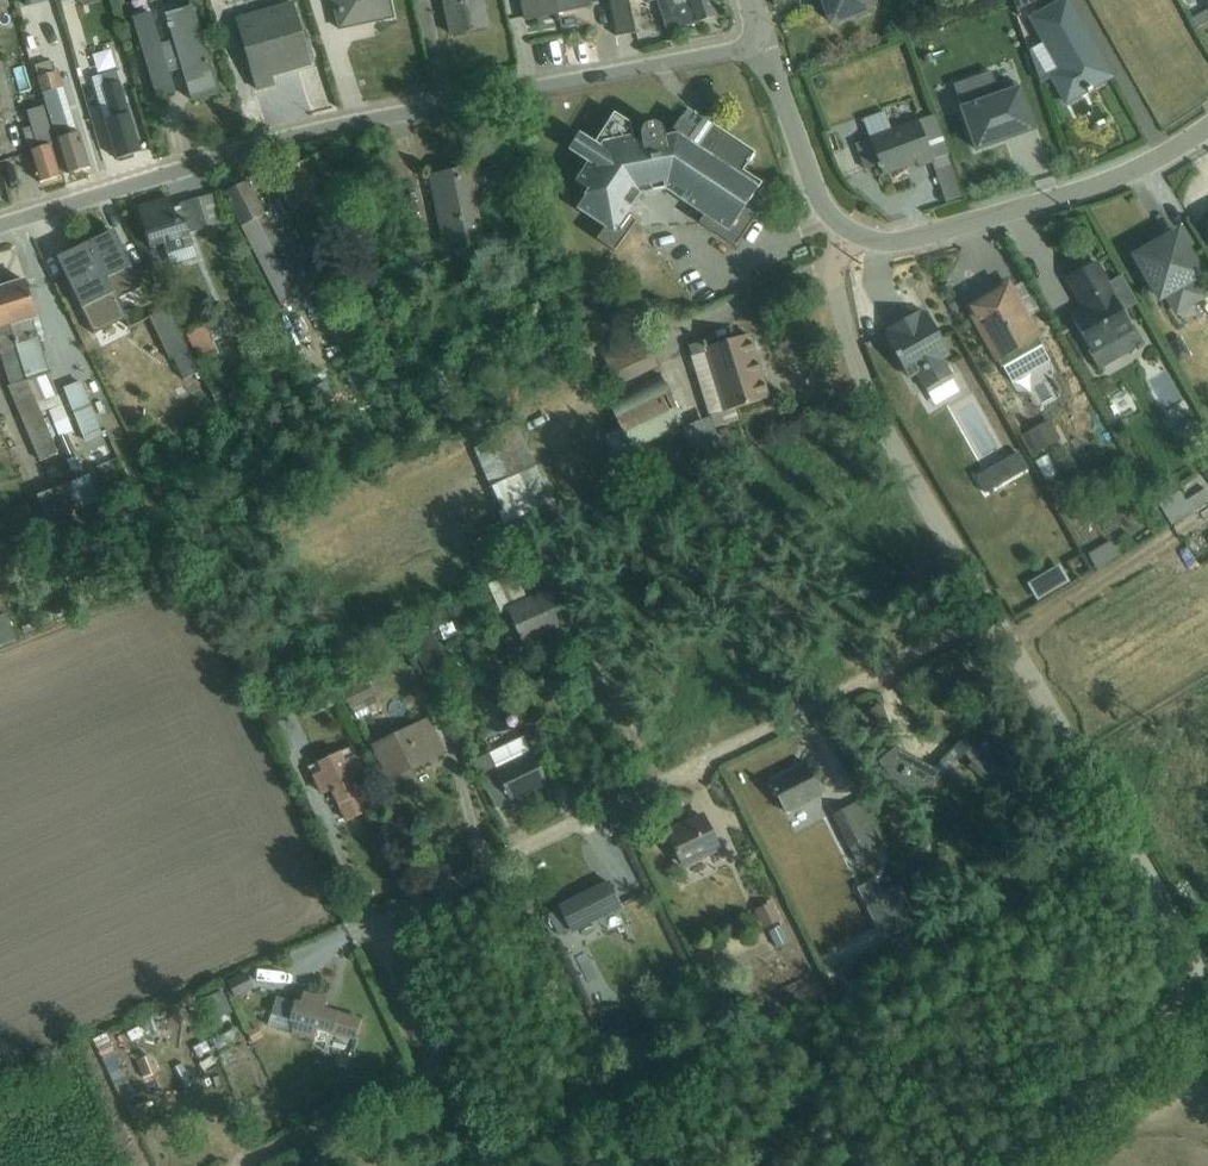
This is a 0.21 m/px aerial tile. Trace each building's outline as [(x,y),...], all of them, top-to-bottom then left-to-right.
[(339,31),(393,19),(389,0),(333,0),(339,31)] [(483,0),(444,0),(451,36),(489,29),(483,0)] [(526,21),(558,14),(555,0),(521,0),(526,21)] [(558,14),(591,7),(590,0),(555,0),(558,14)] [(637,31),(634,0),(613,0),(617,34),(637,31)] [(667,33),(716,18),(711,0),(657,0),(667,33)] [(816,10),(825,7),(832,24),(875,9),(874,6),(878,5),(876,0),(813,0),(816,10)] [(1036,51),(1066,104),(1087,93),(1088,95),(1092,92),(1091,90),(1112,79),(1067,0),(1060,0),(1027,19),(1043,47),(1036,51)] [(311,65),(293,2),(236,19),(256,91),(275,86),(272,76),(311,65)] [(191,7),(166,15),(174,42),(162,45),(152,13),(134,18),(159,97),(175,92),(170,74),(183,70),(192,102),(218,94),(191,7)] [(102,70),(122,63),(116,45),(96,52),(102,70)] [(55,61),(35,67),(38,78),(57,141),(67,175),(90,168),(80,134),(78,134),(59,72),(55,61)] [(116,72),(92,79),(105,120),(117,161),(120,160),(121,162),(133,159),(133,156),(141,154),(116,72)] [(990,74),(953,86),(976,151),(1033,131),(1016,83),(996,90),(990,74)] [(51,146),(55,145),(44,108),(28,112),(32,128),(23,131),(30,152),(40,184),(61,178),(51,146)] [(742,173),(754,155),(688,110),(667,140),(665,140),(663,132),(663,130),(660,127),(657,125),(654,125),(651,124),(648,125),(645,127),(643,128),(641,131),(641,134),(641,138),(642,145),(634,147),(630,126),(614,116),(595,146),(579,136),(569,151),(588,163),(575,183),(588,191),(584,197),(585,198),(577,211),(605,230),(597,240),(615,252),(635,222),(627,217),(641,196),(666,192),(704,218),(700,224),(736,248),(767,202),(755,194),(761,185),(742,173)] [(949,157),(934,116),(891,130),(885,113),(863,120),(870,139),(856,145),(866,171),(879,166),(883,176),(916,164),(918,168),(932,163),(949,157)] [(949,157),(932,163),(946,203),(963,197),(949,157)] [(295,215),(299,226),(326,217),(309,163),(286,171),(292,189),(283,192),(291,216),(295,215)] [(493,178),(491,167),(473,169),(431,177),(448,261),(457,259),(470,258),(468,248),(455,250),(454,246),(487,240),(476,182),(493,178)] [(259,262),(262,261),(288,316),(300,310),(295,300),(297,299),(276,255),(282,251),(248,183),(225,194),(259,262)] [(194,247),(190,233),(222,224),(213,196),(199,201),(199,199),(179,205),(182,213),(176,215),(172,202),(139,212),(151,250),(163,246),(166,256),(168,255),(172,267),(197,259),(194,247)] [(1160,303),(1165,300),(1175,317),(1207,299),(1199,281),(1202,280),(1178,235),(1162,244),(1160,240),(1149,246),(1151,250),(1136,258),(1160,303)] [(114,291),(118,300),(142,288),(117,238),(101,245),(98,239),(85,246),(108,294),(114,291)] [(71,252),(57,259),(67,280),(80,307),(95,335),(128,319),(118,300),(114,291),(108,294),(85,246),(71,252)] [(1095,264),(1067,279),(1083,307),(1070,315),(1091,351),(1087,353),(1098,372),(1144,346),(1133,326),(1131,327),(1122,312),(1127,309),(1112,284),(1107,286),(1095,264)] [(1137,304),(1122,278),(1112,284),(1127,309),(1137,304)] [(1011,289),(1027,319),(1043,310),(1027,280),(1011,289)] [(37,404),(58,397),(39,337),(43,336),(26,283),(0,291),(0,296),(37,404)] [(1027,319),(1011,289),(1008,284),(966,308),(997,362),(1002,369),(1004,368),(1012,383),(1051,361),(1027,319)] [(37,404),(0,296),(0,345),(2,351),(0,352),(0,354),(11,386),(8,388),(41,463),(59,455),(37,404)] [(169,310),(151,319),(170,360),(189,351),(169,310)] [(944,361),(950,357),(926,314),(922,317),(919,313),(887,331),(889,335),(885,338),(908,379),(917,374),(926,391),(953,376),(944,361)] [(294,324),(278,331),(297,373),(294,375),(302,392),(321,383),(294,324)] [(188,334),(201,363),(217,356),(204,327),(188,334)] [(768,400),(748,336),(707,348),(705,342),(689,347),(692,358),(691,358),(710,419),(682,428),(698,479),(726,468),(715,429),(738,422),(735,410),(768,400)] [(610,372),(598,378),(605,393),(658,367),(643,337),(603,356),(610,372)] [(619,430),(606,436),(616,457),(684,425),(664,383),(610,410),(619,430)] [(491,489),(487,490),(502,522),(486,530),(499,555),(566,519),(541,467),(536,469),(513,418),(489,429),(495,441),(474,450),(491,489)] [(1049,421),(1027,433),(1038,453),(1060,440),(1049,421)] [(1036,457),(1048,478),(1061,470),(1050,450),(1036,457)] [(1014,459),(999,476),(1013,489),(1028,473),(1014,459)] [(999,476),(992,483),(1005,496),(1013,489),(999,476)] [(75,491),(82,508),(99,502),(92,483),(75,491)] [(82,508),(75,491),(72,484),(38,497),(47,521),(82,508)] [(1159,505),(1171,526),(1207,503),(1207,493),(1207,490),(1185,503),(1180,493),(1159,505)] [(1110,544),(1090,556),(1098,570),(1118,557),(1110,544)] [(527,600),(516,575),(488,586),(501,615),(508,612),(523,647),(562,630),(555,615),(562,612),(552,589),(527,600)] [(480,608),(474,594),(459,600),(466,615),(480,608)] [(432,631),(411,642),(427,675),(448,664),(432,631)] [(363,671),(338,683),(357,723),(381,710),(363,671)] [(331,697),(309,708),(314,717),(336,706),(331,697)] [(482,704),(487,727),(507,722),(502,699),(482,704)] [(873,732),(893,720),(882,701),(862,713),(873,732)] [(446,754),(429,718),(371,746),(392,789),(415,777),(412,771),(446,754)] [(523,738),(489,754),(497,770),(495,771),(496,772),(508,798),(511,803),(548,785),(532,753),(530,753),(523,738)] [(1012,786),(1029,782),(1026,779),(1033,772),(984,743),(968,759),(972,765),(968,767),(974,773),(985,781),(993,784),(1003,786),(1012,786)] [(308,768),(321,797),(332,791),(347,823),(368,813),(354,784),(367,777),(353,748),(317,763),(318,764),(308,768)] [(930,783),(938,778),(943,774),(894,749),(882,759),(878,763),(902,791),(915,791),(930,788),(930,783)] [(886,785),(896,789),(902,791),(878,763),(882,759),(877,755),(867,764),(877,778),(886,785)] [(769,784),(786,815),(822,796),(806,765),(769,784)] [(493,806),(508,798),(496,772),(481,780),(493,806)] [(857,863),(887,848),(864,800),(832,815),(857,863)] [(668,834),(685,869),(720,852),(703,818),(668,834)] [(945,857),(921,869),(922,870),(911,876),(920,894),(930,889),(936,902),(961,890),(945,857)] [(875,881),(858,890),(883,941),(918,923),(899,887),(882,896),(875,881)] [(561,914),(553,918),(560,934),(569,930),(572,934),(622,909),(610,885),(560,910),(561,914)] [(754,911),(763,930),(781,922),(772,902),(754,911)] [(247,975),(227,985),(233,999),(254,990),(247,975)] [(294,1003),(287,1032),(314,1040),(317,1030),(355,1040),(360,1021),(323,1010),(325,1000),(304,994),(301,1005),(294,1003)] [(287,1032),(294,1003),(276,999),(268,1027),(287,1032)] [(621,1007),(601,1010),(603,1030),(607,1029),(608,1039),(623,1038),(622,1028),(623,1028),(621,1007)]
